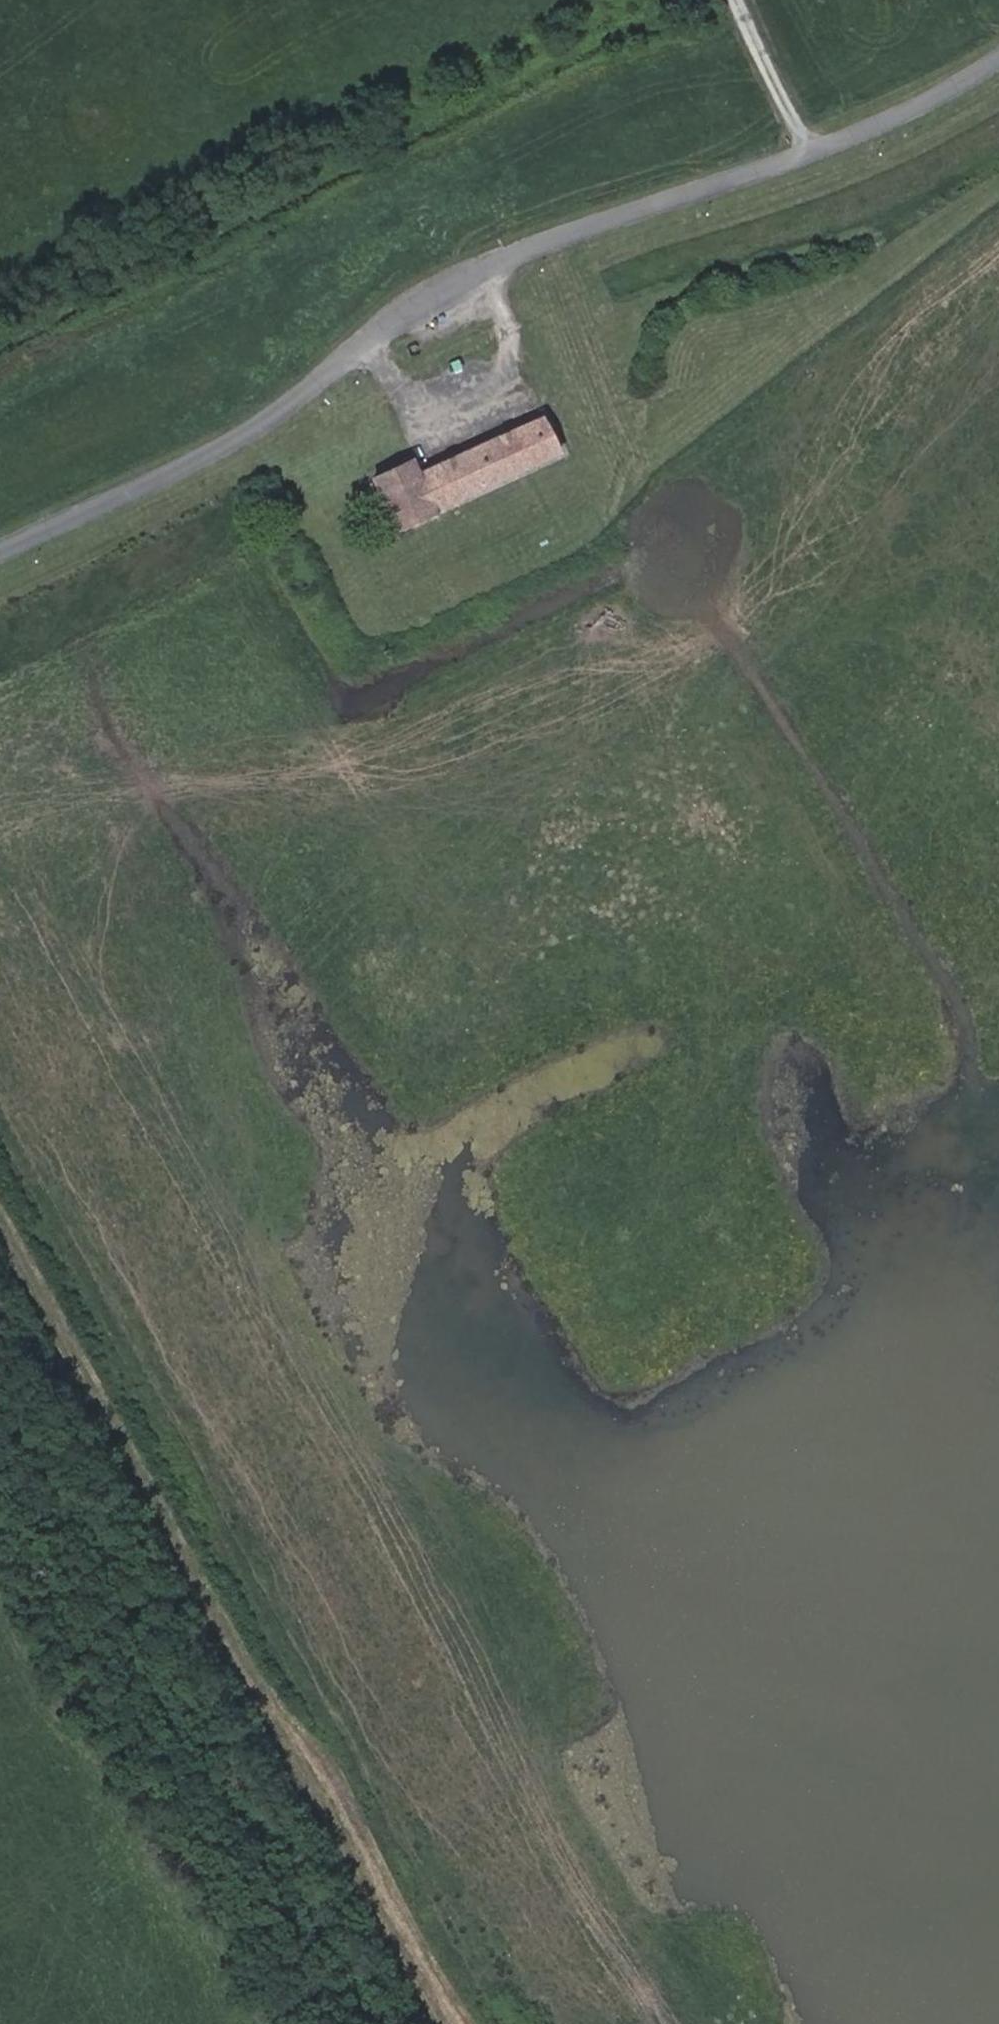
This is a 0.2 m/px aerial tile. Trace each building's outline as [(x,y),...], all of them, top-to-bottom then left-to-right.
[(411,482),(405,470),(362,488),(387,537),(553,461),(538,428),(411,482)]
